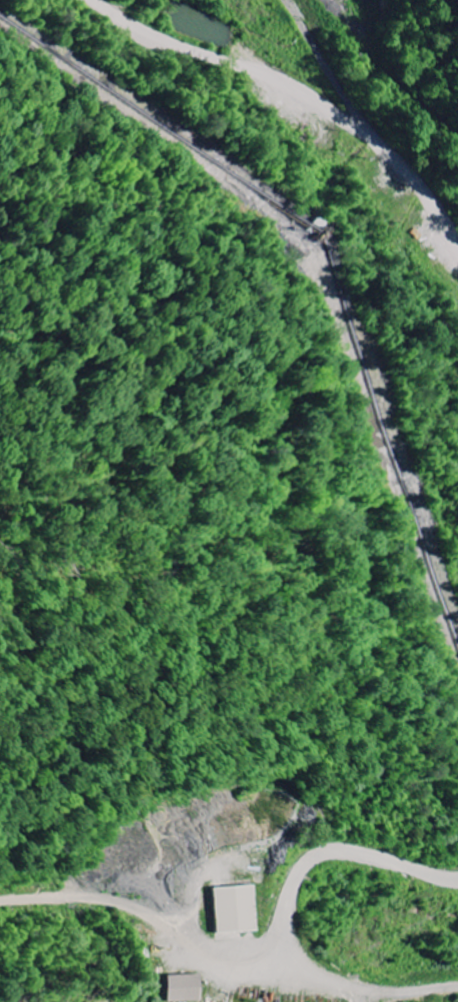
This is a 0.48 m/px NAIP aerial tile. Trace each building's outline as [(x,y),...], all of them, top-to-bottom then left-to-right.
[(251,932),(249,887),(209,889),(210,934),(251,932)] [(164,1001),(180,1001),(199,1001),(198,976),(163,976),(164,1001)]
